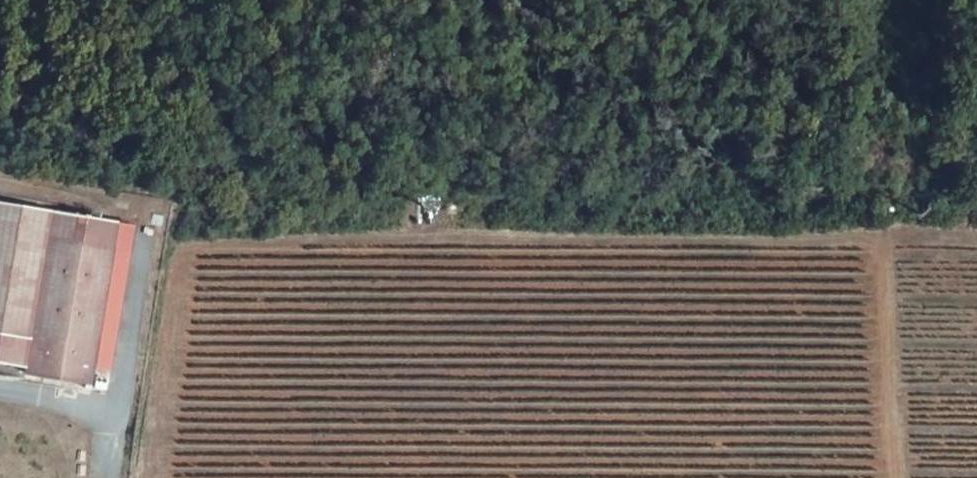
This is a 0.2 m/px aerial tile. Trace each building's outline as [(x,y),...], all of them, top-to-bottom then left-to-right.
[(102,236),(82,234),(81,247),(60,244),(40,379),(104,388),(123,252),(101,249),(102,236)]
